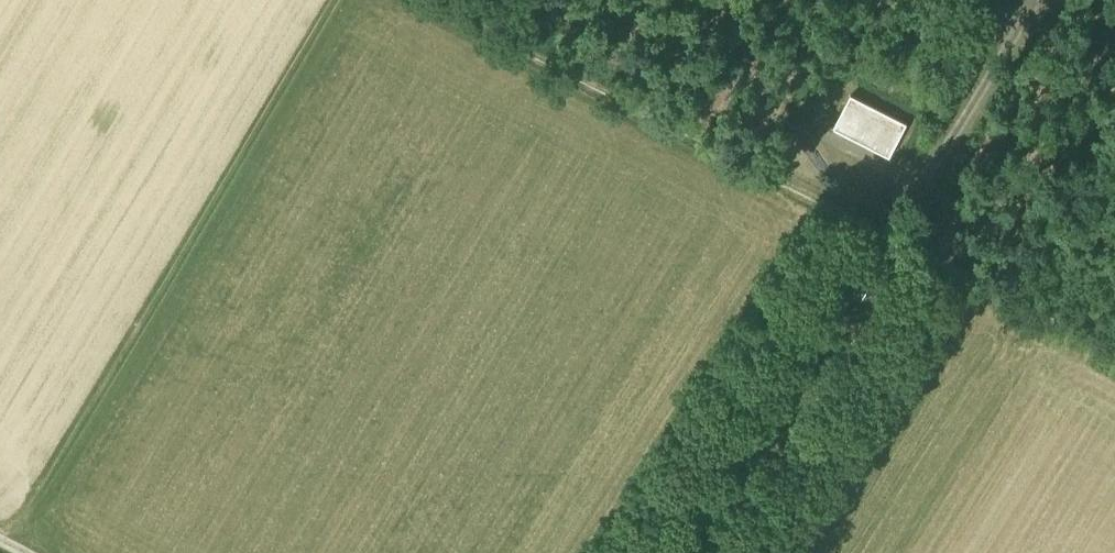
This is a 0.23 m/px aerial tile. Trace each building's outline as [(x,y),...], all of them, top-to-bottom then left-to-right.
[(835,127),(891,156),(909,122),(852,93),(835,127)]
